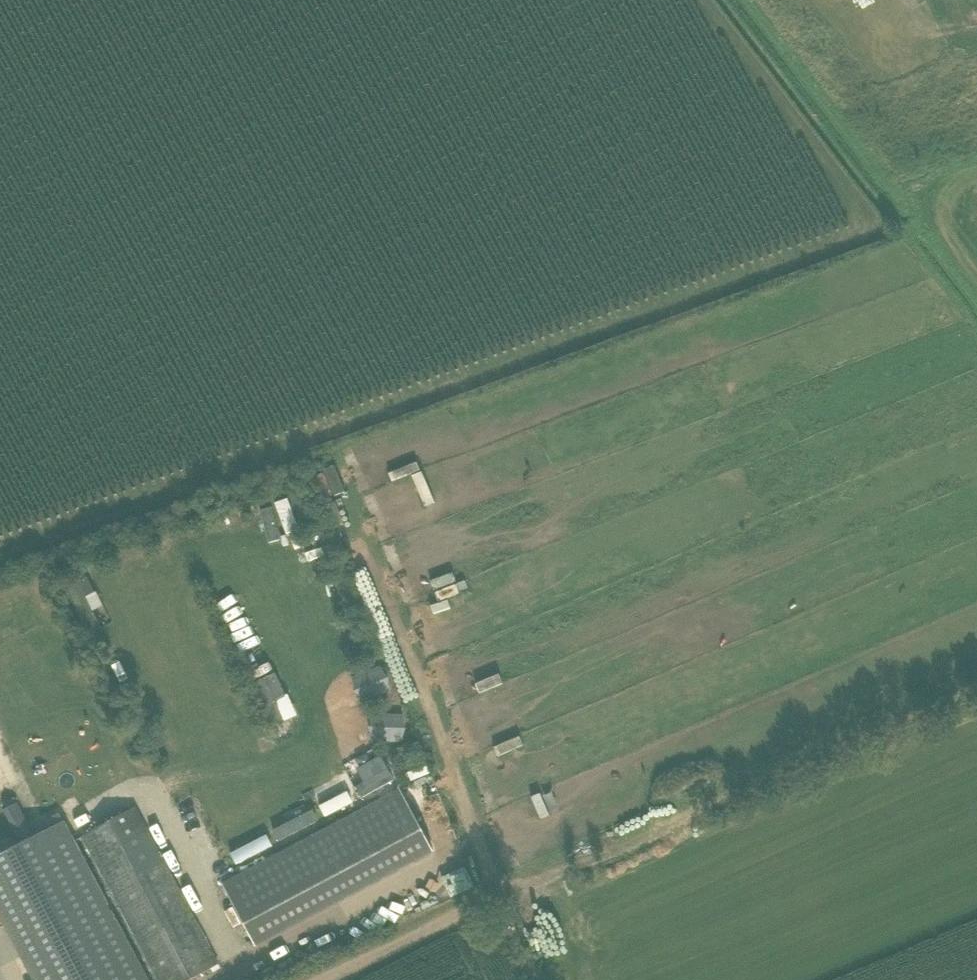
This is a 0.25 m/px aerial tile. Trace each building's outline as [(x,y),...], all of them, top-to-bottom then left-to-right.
[(325,495),(342,494),(341,472),(323,473),(325,495)] [(287,533),(315,523),(302,491),(275,501),(287,533)] [(331,503),(334,523),(343,521),(340,502),(331,503)] [(240,645),(249,665),(267,657),(258,637),(240,645)] [(278,725),(299,715),(277,671),(256,682),(278,725)] [(392,767),(356,783),(362,796),(398,780),(392,767)] [(400,788),(221,882),(256,947),(434,851),(400,788)] [(223,964),(137,806),(85,835),(163,979),(194,979),(223,964)] [(34,979),(149,979),(65,820),(0,854),(0,917),(34,979)] [(231,851),(236,863),(276,847),(271,835),(231,851)]
